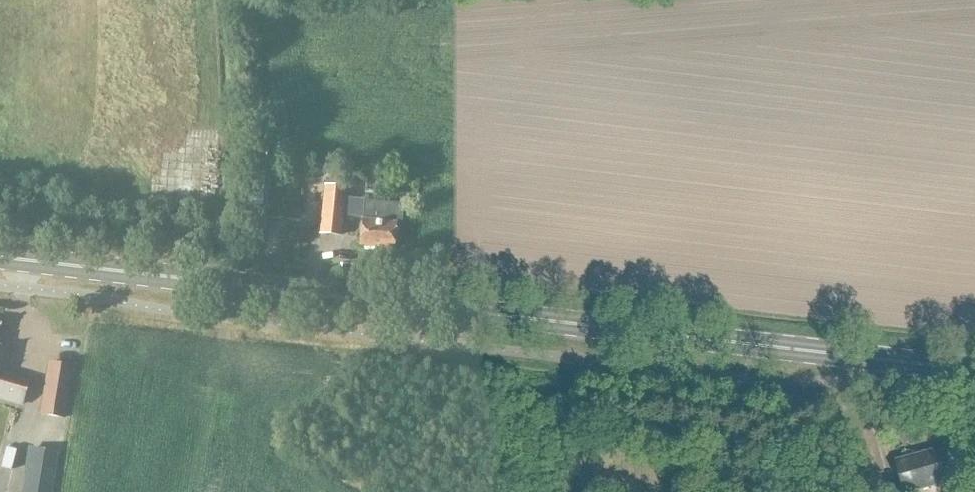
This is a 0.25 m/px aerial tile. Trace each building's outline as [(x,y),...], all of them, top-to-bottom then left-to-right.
[(318,235),(341,237),(345,187),(323,184),(318,235)] [(360,220),(358,247),(392,250),(394,224),(400,225),(402,204),(362,200),(361,220),(360,220)] [(46,361),(38,415),(63,419),(72,365),(46,361)] [(22,406),(29,380),(0,373),(0,400),(22,406)] [(19,491),(50,491),(57,452),(27,447),(19,491)] [(945,448),(897,462),(904,487),(920,483),(922,488),(953,479),(945,448)] [(86,475),(77,474),(74,491),(83,491),(86,475)]
